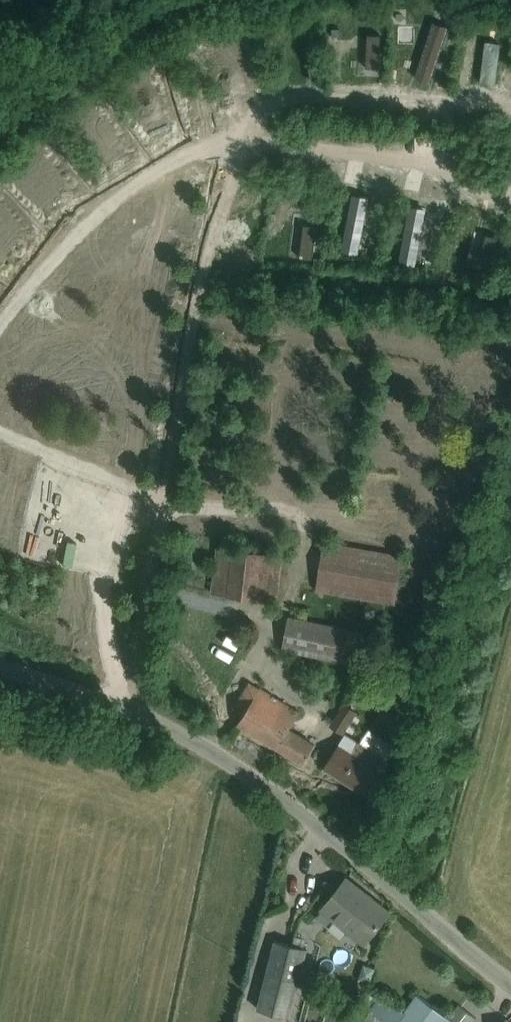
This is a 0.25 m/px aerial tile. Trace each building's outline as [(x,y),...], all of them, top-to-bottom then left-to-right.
[(246,373),(243,383),(260,386),(262,377),(246,373)] [(230,439),(227,450),(242,454),(244,442),(230,439)] [(404,555),(324,541),(318,571),(307,569),(303,592),(315,594),(316,588),(395,603),(404,555)] [(283,555),(218,547),(212,595),(277,602),(283,555)] [(358,630),(289,616),(282,648),(352,663),(358,630)] [(299,712),(260,687),(237,723),(302,763),(314,744),(289,728),(299,712)] [(342,732),(355,710),(345,704),(332,726),(342,732)] [(346,734),(335,751),(324,768),(366,795),(370,788),(372,789),(375,785),(373,784),(388,761),(346,734)] [(329,923),(333,917),(364,942),(389,911),(346,877),(321,908),(323,909),(318,915),(329,923)] [(274,941),(257,1008),(289,1017),(307,949),(274,941)] [(363,961),(358,976),(370,980),(375,965),(363,961)] [(395,1021),(445,1021),(448,1018),(417,994),(397,1020),(395,1021)] [(368,1016),(379,1021),(391,1021),(399,1009),(379,997),(368,1016)] [(476,1017),(458,1004),(448,1018),(445,1021),(472,1021),(476,1017)]
